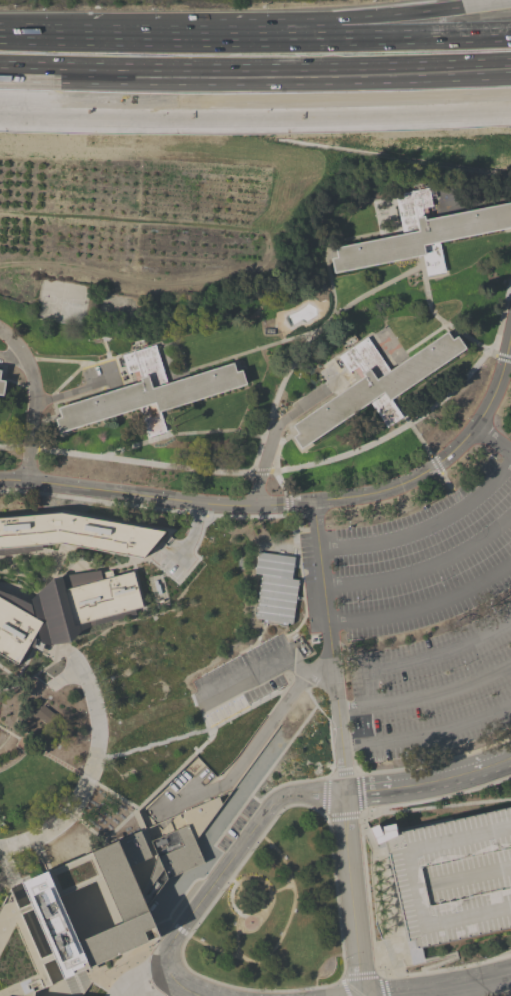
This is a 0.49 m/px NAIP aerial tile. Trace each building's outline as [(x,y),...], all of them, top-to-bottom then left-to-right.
[(510,202),(510,206),(510,228),(439,242),(445,272),(426,276),(422,255),(419,256),(333,273),(330,258),(336,257),(334,247),(402,234),(395,194),(429,187),(429,190),(431,189),(431,188),(434,188),(436,194),(430,195),(432,206),(426,207),(428,218),(510,202)] [(360,378),(354,369),(349,372),(338,356),(366,337),(389,370),(447,330),(452,339),(457,335),(466,348),(390,399),(402,416),(386,427),(369,402),(300,449),(292,436),(297,433),(291,425),(360,378)] [(136,382),(133,371),(127,373),(124,363),(119,364),(117,358),(122,356),(122,355),(155,345),(166,383),(233,362),(236,371),(242,370),(247,384),(160,412),(166,431),(148,437),(139,408),(59,433),(54,418),(60,416),(57,407),(136,382)] [(3,555),(0,555),(0,518),(60,512),(164,530),(142,557),(59,542),(41,544),(41,549),(3,555)] [(261,574),(254,573),(257,551),(294,557),(291,579),(298,580),(295,596),(297,596),(297,599),(295,599),(292,623),(285,622),(284,625),(282,624),(282,622),(266,620),(266,622),(263,621),(263,619),(260,619),(260,622),(257,622),(257,618),(255,618),(261,574)] [(17,663),(0,653),(0,591),(29,604),(32,616),(35,617),(30,599),(41,589),(51,578),(63,575),(99,569),(100,572),(100,573),(110,570),(111,576),(131,571),(141,607),(133,609),(135,614),(79,630),(68,642),(59,643),(50,644),(43,643),(39,652),(27,646),(17,663)] [(64,728),(44,725),(35,715),(42,705),(53,713),(66,715),(64,728)] [(37,990),(36,995),(0,995),(0,907),(10,888),(19,909),(31,903),(21,881),(140,830),(151,856),(129,866),(141,893),(147,882),(152,871),(154,863),(156,853),(150,840),(187,824),(182,812),(232,790),(195,842),(203,862),(167,878),(146,906),(160,938),(63,978),(55,958),(43,963),(52,984),(37,990)] [(396,834),(510,806),(510,926),(416,948),(413,939),(407,941),(387,853),(387,854),(384,841),(377,844),(369,828),(377,824),(382,835),(383,834),(381,826),(394,823),(396,834)]
